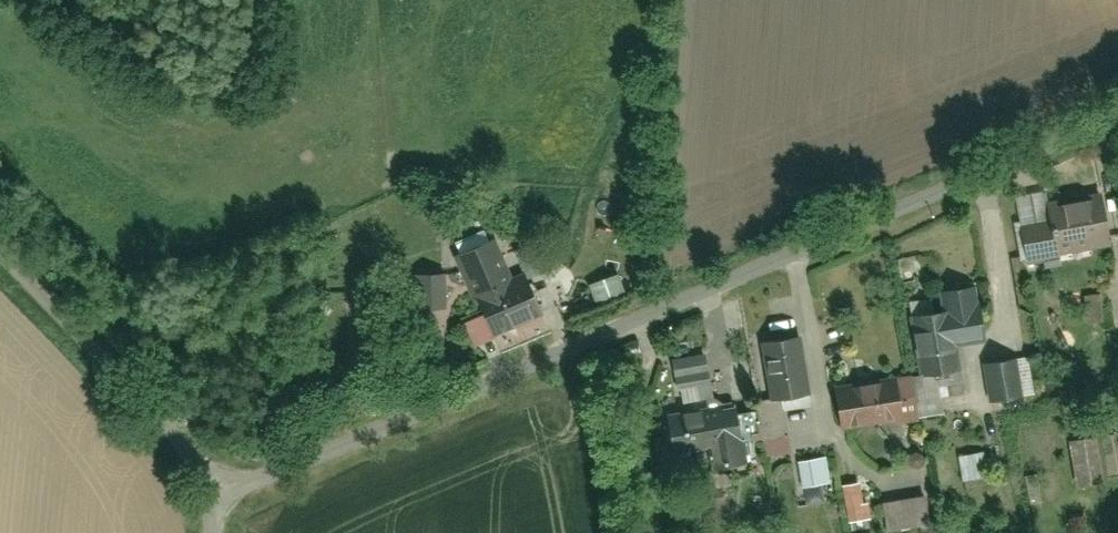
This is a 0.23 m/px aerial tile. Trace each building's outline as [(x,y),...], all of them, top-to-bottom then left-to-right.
[(1067,263),(1065,253),(1116,243),(1106,191),(1051,202),(1055,224),(1024,230),(1031,269),(1067,263)] [(511,237),(459,259),(496,343),(548,320),(532,284),(550,277),(537,246),(519,255),(511,237)] [(420,278),(421,314),(454,313),(453,277),(420,278)] [(919,304),(912,304),(912,333),(919,333),(919,361),(924,361),(924,417),(951,417),(951,398),(964,398),(964,372),(951,372),(951,347),(990,347),(990,326),(971,326),(971,291),(919,291),(919,304)] [(766,346),(777,402),(814,395),(802,338),(766,346)] [(741,395),(715,400),(708,359),(675,365),(683,406),(667,409),(675,458),(750,445),(741,395)] [(987,364),(989,401),(1021,399),(1019,362),(987,364)] [(843,384),(848,431),(909,425),(904,378),(843,384)] [(964,458),(963,485),(986,486),(987,459),(964,458)] [(798,465),(805,501),(836,495),(829,459),(798,465)] [(849,525),(871,525),(871,506),(863,506),(863,486),(848,486),(849,525)] [(883,502),(885,532),(931,531),(929,500),(883,502)]
